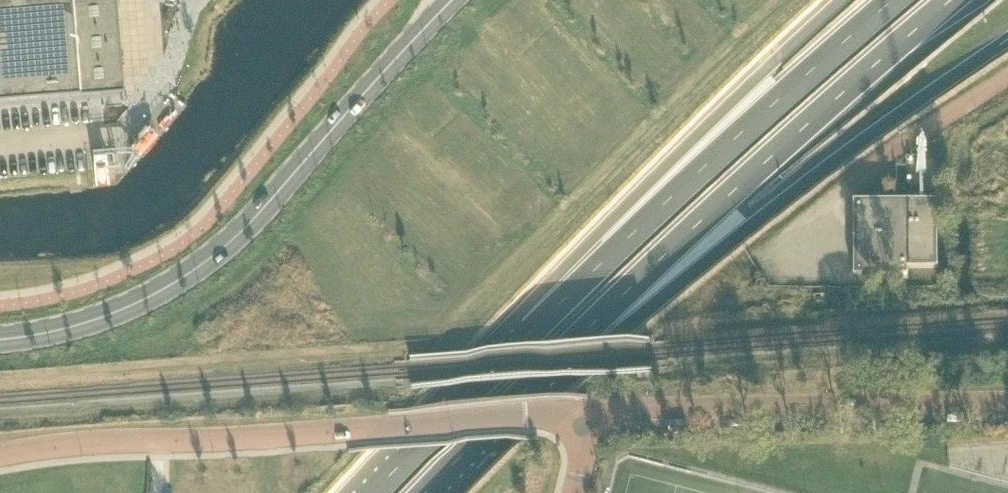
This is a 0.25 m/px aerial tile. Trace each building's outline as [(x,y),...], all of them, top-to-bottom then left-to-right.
[(125,94),(117,0),(82,0),(0,7),(0,104),(125,94)] [(937,201),(909,201),(855,201),(855,276),(909,276),(909,267),(938,267),(937,201)]
